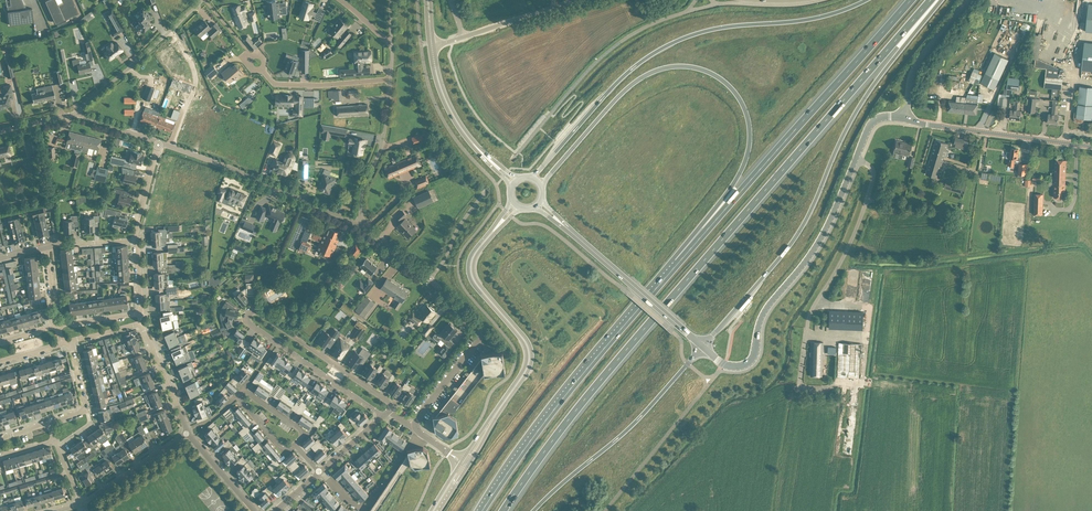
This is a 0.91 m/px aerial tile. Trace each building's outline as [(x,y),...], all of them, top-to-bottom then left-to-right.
[(11,6),(7,6),(9,25),(11,25),(13,39),(37,34),(35,21),(34,22),(32,8),(26,9),(22,0),(10,0),(11,6)] [(61,0),(46,0),(45,1),(55,23),(56,23),(61,21),(69,17),(61,0)] [(69,17),(79,13),(73,0),(61,0),(69,17)] [(276,1),(267,2),(268,6),(266,7),(266,8),(265,8),(265,14),(267,14),(267,15),(274,14),(274,18),(280,17),(280,15),(287,14),(286,6),(279,7),(279,5),(276,5),(276,1)] [(317,13),(313,11),(314,8),(312,8),(313,3),(305,1),(301,13),(307,15),(306,16),(311,18),(312,16),(315,17),(314,19),(320,22),(323,15),(317,13)] [(246,19),(243,12),(244,12),(247,11),(245,6),(241,7),(240,5),(232,8),(235,17),(234,17),(238,28),(248,24),(246,19)] [(153,18),(152,17),(143,8),(141,9),(142,11),(139,13),(141,15),(137,18),(136,18),(140,22),(136,26),(142,33),(151,25),(149,23),(150,21),(151,21),(152,19),(153,19),(153,18)] [(111,15),(107,17),(114,30),(115,32),(117,31),(118,33),(123,30),(112,10),(109,11),(111,15)] [(91,11),(84,16),(87,22),(95,16),(91,11)] [(338,42),(342,45),(345,42),(346,41),(350,36),(346,32),(345,33),(343,32),(348,26),(340,19),(337,23),(336,24),(333,27),(335,29),(335,30),(336,31),(333,34),(338,38),(338,37),(340,39),(338,42)] [(194,30),(197,34),(200,37),(207,31),(212,38),(222,30),(219,27),(215,23),(211,26),(213,28),(211,29),(204,21),(194,30)] [(1038,59),(1041,36),(1034,34),(1031,59),(1036,59),(1035,67),(1047,68),(1046,76),(1044,87),(1052,88),(1060,89),(1062,89),(1063,78),(1063,74),(1065,74),(1065,70),(1061,69),(1061,70),(1060,70),(1060,69),(1039,59),(1038,59)] [(243,40),(253,51),(258,47),(257,46),(258,45),(255,41),(253,42),(248,36),(243,40)] [(79,59),(72,60),(74,68),(78,67),(79,74),(84,73),(84,72),(91,70),(90,65),(93,64),(93,65),(94,65),(92,60),(90,51),(88,40),(88,41),(88,42),(83,43),(85,52),(87,59),(87,61),(86,61),(86,63),(80,64),(80,61),(79,59)] [(123,50),(117,42),(114,44),(113,42),(107,46),(109,49),(105,52),(104,52),(106,54),(105,55),(108,58),(110,60),(123,50)] [(1082,70),(1091,71),(1091,43),(1085,42),(1082,70)] [(184,45),(179,49),(186,56),(190,52),(184,45)] [(173,47),(163,56),(166,59),(165,60),(172,68),(175,65),(173,61),(180,54),(173,47)] [(324,58),(332,53),(329,48),(321,54),(324,58)] [(368,60),(372,60),(371,51),(357,52),(358,58),(353,59),(353,63),(355,63),(356,68),(345,69),(345,72),(344,72),(345,73),(345,76),(365,74),(364,68),(363,68),(363,62),(368,62),(368,60)] [(1009,59),(995,52),(980,83),(994,90),(1009,59)] [(287,63),(285,70),(294,73),(299,58),(294,56),(293,59),(292,58),(291,59),(289,58),(287,63)] [(11,61),(7,62),(7,60),(4,61),(5,63),(4,63),(7,78),(14,76),(14,74),(12,65),(11,61)] [(239,71),(240,70),(235,64),(231,68),(229,66),(221,72),(229,82),(234,78),(237,81),(243,75),(239,71)] [(205,71),(210,78),(218,71),(212,65),(205,71)] [(57,84),(63,83),(60,70),(54,71),(57,84)] [(973,71),(969,81),(974,83),(978,74),(973,71)] [(1019,85),(1020,78),(1008,77),(1007,88),(1013,89),(1015,89),(1015,91),(1020,92),(1021,85),(1019,85)] [(173,79),(170,85),(190,92),(192,86),(173,79)] [(953,82),(952,86),(957,88),(961,89),(963,83),(959,82),(954,81),(953,82)] [(12,92),(11,85),(3,87),(6,95),(0,97),(0,109),(5,108),(8,107),(7,106),(11,106),(10,103),(11,103),(8,93),(12,92)] [(55,98),(52,85),(36,89),(37,92),(32,94),(34,103),(55,98)] [(154,90),(154,88),(147,86),(143,98),(150,101),(153,93),(154,94),(156,90),(154,90)] [(1074,117),(1074,118),(1075,120),(1075,121),(1076,122),(1077,122),(1079,123),(1080,123),(1082,122),(1080,119),(1083,118),(1084,118),(1091,119),(1091,87),(1080,86),(1078,106),(1075,105),(1074,117)] [(1037,99),(1037,91),(1030,90),(1029,98),(1037,99)] [(277,95),(276,101),(280,101),(280,105),(280,106),(288,106),(288,105),(293,105),(293,103),(297,103),(296,111),(300,111),(300,115),(296,115),(296,114),(295,114),(295,115),(296,115),(302,115),(304,115),(304,107),(314,108),(314,114),(321,112),(321,101),(314,101),(314,98),(314,105),(304,104),(304,103),(302,103),(303,98),(303,97),(297,96),(297,97),(293,97),(293,96),(291,95),(283,95),(277,95)] [(948,111),(965,113),(966,97),(957,96),(956,101),(949,100),(948,111)] [(978,99),(966,97),(965,113),(976,114),(978,99)] [(1035,113),(1037,99),(1029,98),(1029,99),(1028,103),(1027,112),(1035,113)] [(1020,103),(1020,100),(1016,99),(1015,101),(1014,101),(1014,102),(1013,102),(1013,105),(1015,105),(1014,110),(1011,110),(1011,113),(1010,118),(1020,119),(1020,115),(1023,116),(1023,111),(1021,111),(1019,110),(1020,103)] [(338,116),(363,114),(369,114),(368,104),(363,105),(363,104),(359,104),(359,105),(337,106),(338,116)] [(1058,108),(1058,104),(1054,104),(1053,107),(1052,114),(1049,114),(1048,117),(1048,123),(1058,124),(1058,120),(1061,120),(1061,115),(1059,115),(1057,115),(1058,108)] [(142,115),(140,120),(155,126),(171,132),(173,127),(174,124),(165,121),(166,118),(159,116),(144,110),(142,115)] [(194,124),(189,136),(197,139),(200,131),(199,130),(200,126),(194,124)] [(330,136),(331,133),(345,136),(347,129),(322,124),(322,132),(324,133),(324,134),(330,136)] [(200,131),(197,139),(204,141),(206,142),(209,134),(207,134),(208,129),(200,126),(199,130),(200,131)] [(97,155),(100,145),(101,139),(93,137),(85,135),(77,133),(69,131),(68,137),(67,140),(66,142),(71,143),(70,148),(73,149),(75,149),(74,153),(73,152),(70,166),(77,168),(80,154),(81,151),(87,153),(87,154),(92,155),(92,154),(97,155)] [(209,134),(206,142),(208,143),(215,145),(218,137),(220,138),(221,134),(213,131),(211,135),(209,134)] [(427,133),(412,137),(414,145),(429,141),(427,133)] [(218,137),(215,145),(223,148),(227,136),(221,134),(220,138),(218,137)] [(349,151),(348,158),(359,160),(360,154),(363,154),(364,148),(365,148),(366,144),(365,144),(365,140),(362,139),(358,138),(358,139),(355,138),(355,139),(350,138),(349,143),(354,144),(353,152),(349,151)] [(934,145),(931,156),(943,160),(944,156),(947,157),(949,151),(946,150),(947,149),(948,143),(936,140),(934,145)] [(910,150),(911,144),(896,141),(894,148),(894,150),(893,153),(902,155),(903,153),(909,154),(909,153),(910,150)] [(269,153),(276,156),(281,145),(274,142),(269,153)] [(11,155),(8,145),(0,147),(0,158),(11,155)] [(1007,152),(1006,158),(1010,158),(1009,162),(1008,162),(1008,165),(1014,166),(1014,163),(1015,158),(1018,159),(1018,157),(1018,154),(1019,149),(1011,148),(1011,152),(1007,152)] [(111,157),(110,163),(115,164),(117,164),(130,167),(131,162),(137,163),(137,164),(137,163),(139,163),(139,164),(141,164),(141,162),(142,162),(143,158),(142,158),(143,155),(142,155),(142,153),(133,151),(132,152),(131,152),(129,152),(127,159),(111,155),(111,157)] [(292,153),(291,152),(290,152),(288,152),(287,153),(286,153),(285,154),(285,155),(282,162),(274,158),(271,166),(274,167),(273,170),(278,172),(281,173),(286,175),(288,171),(289,172),(294,160),(295,160),(296,159),(296,158),(295,157),(295,156),(295,155),(294,154),(293,153),(292,153)] [(389,179),(421,165),(416,155),(385,168),(389,179)] [(931,156),(925,174),(938,178),(943,160),(931,156)] [(443,172),(447,170),(442,159),(438,161),(443,172)] [(1055,178),(1065,179),(1066,160),(1055,160),(1055,178)] [(1019,168),(1018,174),(1026,175),(1027,169),(1027,164),(1020,163),(1019,163),(1019,168)] [(308,164),(306,164),(298,164),(298,178),(307,178),(308,164)] [(108,170),(108,169),(97,166),(97,169),(95,177),(94,180),(105,183),(108,170)] [(137,181),(138,176),(132,175),(133,170),(122,167),(123,177),(124,177),(123,182),(134,184),(135,180),(136,181),(137,181)] [(329,194),(336,178),(324,173),(318,187),(324,189),(323,191),(329,194)] [(426,175),(419,178),(414,180),(417,188),(430,183),(426,175)] [(1065,179),(1055,178),(1054,186),(1054,197),(1065,198),(1065,179)] [(967,185),(947,179),(944,188),(964,194),(967,185)] [(127,197),(128,191),(114,188),(113,192),(120,193),(120,195),(119,195),(117,203),(129,206),(130,203),(131,203),(132,198),(127,197)] [(220,193),(217,200),(226,204),(228,199),(242,205),(246,196),(231,189),(230,193),(227,192),(225,191),(224,194),(220,193)] [(418,209),(421,208),(434,201),(429,190),(413,197),(418,209)] [(1044,194),(1035,194),(1034,214),(1043,215),(1044,194)] [(273,220),(274,220),(272,225),(277,227),(280,222),(284,213),(279,210),(269,205),(268,209),(261,206),(257,217),(263,220),(265,216),(271,218),(271,216),(274,218),(273,220)] [(34,216),(43,213),(44,213),(46,212),(45,206),(32,210),(33,216),(34,216)] [(106,208),(104,217),(107,218),(107,217),(107,216),(108,214),(112,215),(111,217),(114,218),(112,226),(119,228),(119,225),(125,227),(126,226),(127,226),(127,222),(126,222),(127,218),(119,216),(119,215),(120,215),(121,211),(106,208)] [(401,221),(407,215),(403,211),(397,217),(401,221)] [(6,222),(7,222),(19,219),(18,213),(5,217),(6,222)] [(74,225),(77,225),(77,215),(70,216),(71,218),(68,218),(68,220),(63,221),(64,222),(63,222),(63,226),(64,226),(64,232),(65,232),(65,233),(69,232),(73,231),(73,227),(74,227),(74,225)] [(98,225),(99,215),(93,216),(93,217),(90,217),(90,218),(86,219),(86,218),(84,218),(84,219),(82,219),(82,223),(84,223),(84,231),(86,231),(86,232),(91,232),(90,231),(94,230),(94,226),(98,225)] [(408,237),(412,234),(416,230),(406,218),(397,226),(408,237)] [(8,227),(11,227),(20,225),(19,219),(7,222),(8,227)] [(245,221),(242,228),(253,233),(254,229),(256,226),(245,221)] [(317,250),(320,252),(319,255),(327,258),(328,255),(331,256),(338,240),(341,233),(329,228),(327,235),(324,234),(317,250)] [(157,231),(152,232),(152,239),(161,238),(169,238),(169,237),(169,232),(167,233),(167,231),(167,229),(159,229),(159,231),(157,231)] [(311,232),(306,229),(297,249),(308,253),(311,245),(306,243),(307,242),(309,236),(311,232)] [(11,238),(13,238),(23,236),(22,230),(12,232),(9,233),(11,238)] [(355,258),(358,253),(362,249),(356,244),(352,248),(349,253),(355,258)] [(373,273),(378,267),(367,258),(360,266),(368,272),(371,275),(373,273)] [(168,265),(167,265),(167,259),(166,259),(162,259),(154,260),(154,267),(158,266),(160,266),(163,266),(167,266),(167,269),(180,268),(183,268),(184,268),(183,261),(176,262),(176,265),(168,265)] [(356,266),(353,263),(347,270),(351,273),(356,266)] [(209,285),(223,285),(223,280),(220,280),(220,277),(209,278),(209,285)] [(365,294),(374,282),(368,278),(359,289),(365,294)] [(387,278),(381,288),(398,299),(393,307),(397,309),(409,292),(387,278)] [(166,287),(166,290),(181,289),(181,286),(177,287),(177,286),(176,286),(168,287),(168,280),(155,280),(156,288),(166,287)] [(246,303),(247,304),(250,301),(249,300),(247,297),(247,296),(246,296),(247,295),(256,295),(255,282),(247,283),(247,288),(245,288),(242,291),(241,291),(239,288),(233,293),(236,295),(235,296),(240,302),(243,305),(246,303)] [(269,306),(272,305),(264,291),(261,293),(269,306)] [(120,294),(120,297),(122,309),(128,308),(126,296),(126,293),(120,294)] [(355,310),(364,317),(375,303),(366,296),(355,310)] [(170,300),(157,301),(157,308),(163,308),(165,308),(170,307),(170,311),(175,310),(175,311),(184,310),(184,307),(178,307),(170,307),(170,303),(170,300)] [(222,332),(235,326),(232,319),(233,319),(233,317),(237,318),(239,310),(234,309),(235,307),(234,306),(232,305),(227,301),(224,304),(223,307),(227,308),(225,316),(221,315),(221,318),(222,321),(225,325),(220,327),(222,332)] [(413,312),(409,317),(414,322),(413,322),(414,323),(415,322),(418,325),(424,319),(428,322),(434,314),(436,312),(434,311),(434,310),(435,309),(430,306),(430,307),(428,305),(418,316),(413,312)] [(32,312),(35,324),(37,323),(37,322),(41,321),(43,320),(49,319),(48,309),(42,310),(42,312),(38,313),(37,310),(32,312)] [(163,315),(158,316),(158,317),(159,317),(160,322),(175,320),(174,313),(173,313),(173,312),(175,312),(175,311),(175,310),(170,311),(167,311),(163,312),(163,313),(163,315)] [(863,312),(830,311),(829,328),(862,329),(863,312)] [(30,325),(35,324),(32,312),(26,314),(30,325)] [(26,314),(21,315),(24,327),(30,325),(26,314)] [(21,315),(15,317),(18,328),(22,326),(22,328),(24,327),(21,315)] [(15,317),(10,318),(13,330),(15,330),(15,329),(18,328),(15,317)] [(11,331),(13,330),(10,318),(4,320),(7,331),(11,330),(11,331)] [(179,327),(178,319),(175,320),(160,322),(161,328),(161,329),(166,328),(173,327),(173,328),(179,327)] [(360,337),(367,327),(362,323),(355,334),(360,337)] [(429,323),(424,330),(428,333),(433,327),(429,323)] [(451,324),(449,323),(441,333),(438,331),(433,336),(434,337),(433,338),(438,342),(441,340),(443,337),(448,341),(457,330),(456,329),(456,328),(451,324)] [(164,335),(166,341),(177,336),(173,328),(163,332),(164,335),(163,335),(163,336),(164,335)] [(236,334),(233,337),(241,342),(239,344),(243,347),(247,341),(242,337),(245,333),(238,328),(234,332),(236,334)] [(325,331),(317,341),(325,347),(326,345),(328,342),(332,345),(339,336),(332,331),(330,334),(325,331)] [(120,345),(122,349),(138,342),(137,339),(135,340),(134,336),(131,337),(130,333),(124,336),(127,342),(120,345)] [(170,346),(171,349),(180,345),(177,336),(166,341),(168,346),(168,347),(170,346)] [(247,341),(243,347),(252,353),(261,341),(257,338),(254,337),(253,340),(249,337),(247,341)] [(339,347),(334,353),(341,358),(350,345),(341,338),(336,345),(339,347)] [(221,339),(215,341),(218,348),(224,346),(221,339)] [(252,353),(258,357),(261,359),(265,353),(267,350),(264,348),(266,345),(264,344),(265,343),(261,341),(252,353)] [(138,345),(139,344),(138,342),(122,349),(125,355),(131,352),(134,351),(139,349),(138,345)] [(810,376),(822,376),(823,342),(811,342),(810,376)] [(837,378),(843,378),(855,379),(860,379),(862,344),(839,343),(837,378)] [(83,350),(85,357),(97,355),(96,348),(94,348),(93,344),(87,346),(88,349),(83,350)] [(186,346),(183,347),(182,344),(180,345),(171,349),(172,351),(170,352),(170,353),(171,352),(173,358),(188,351),(186,346)] [(451,349),(445,344),(443,346),(438,352),(444,357),(451,349)] [(195,358),(192,350),(188,351),(173,358),(175,363),(175,364),(180,362),(181,362),(182,364),(195,358)] [(356,351),(348,362),(351,365),(353,366),(355,368),(356,366),(358,362),(363,365),(371,353),(369,351),(366,350),(364,352),(362,356),(359,353),(356,351)] [(110,354),(109,353),(109,354),(112,363),(120,360),(118,355),(114,357),(113,352),(111,353),(110,354)] [(274,368),(277,365),(283,356),(281,355),(278,352),(273,359),(270,357),(266,362),(269,364),(268,365),(272,368),(272,367),(274,368)] [(484,375),(505,373),(503,352),(488,354),(482,354),(482,357),(474,367),(484,375)] [(132,366),(136,364),(144,361),(142,354),(133,358),(130,359),(132,366)] [(97,355),(85,357),(87,365),(95,363),(99,362),(97,355)] [(284,358),(283,356),(277,365),(282,369),(288,360),(285,357),(284,358)] [(56,368),(58,368),(63,366),(61,358),(54,360),(56,368)] [(120,360),(112,363),(115,372),(122,370),(127,368),(128,367),(126,364),(125,364),(123,359),(120,360)] [(54,360),(47,362),(49,370),(56,368),(54,360)] [(288,378),(292,372),(289,370),(293,364),(291,362),(288,360),(282,369),(279,372),(285,376),(288,378)] [(144,361),(136,364),(139,371),(147,367),(144,361)] [(180,375),(195,368),(192,361),(187,363),(188,365),(182,367),(177,369),(178,369),(180,375)] [(41,364),(40,364),(42,372),(46,371),(47,374),(50,373),(49,370),(47,362),(43,363),(43,362),(40,363),(41,364)] [(248,363),(247,362),(241,369),(243,371),(238,376),(237,378),(242,382),(250,374),(245,369),(249,364),(248,363)] [(95,363),(87,365),(89,372),(97,370),(95,363)] [(33,366),(35,375),(39,374),(39,376),(43,375),(42,372),(40,364),(33,366)] [(367,376),(366,377),(370,380),(371,379),(373,375),(376,372),(375,372),(376,371),(379,373),(383,367),(380,365),(377,369),(371,364),(368,368),(364,374),(367,376)] [(26,368),(28,377),(35,375),(33,366),(26,368)] [(19,370),(20,375),(21,379),(28,377),(26,368),(19,370)] [(182,381),(187,379),(195,375),(193,369),(195,369),(195,368),(180,375),(182,380),(182,381)] [(297,384),(299,382),(299,381),(306,372),(302,369),(301,370),(299,368),(295,374),(292,372),(288,378),(291,380),(297,384)] [(103,376),(102,372),(101,369),(97,370),(89,372),(90,379),(99,377),(103,376)] [(126,379),(125,376),(122,370),(115,372),(119,381),(126,379)] [(17,380),(16,377),(14,371),(7,373),(10,382),(17,380)] [(254,391),(260,395),(266,385),(260,381),(264,375),(259,371),(253,381),(258,385),(254,391)] [(299,381),(299,382),(305,386),(303,388),(306,390),(310,385),(307,383),(311,377),(309,375),(310,375),(306,372),(299,381)] [(0,375),(3,384),(10,382),(7,373),(0,375)] [(141,384),(152,379),(149,373),(144,375),(141,376),(137,378),(140,384),(141,384)] [(379,379),(376,383),(383,387),(386,384),(388,381),(388,380),(391,382),(396,376),(392,374),(390,377),(383,373),(381,376),(379,379)] [(238,376),(236,374),(231,380),(230,380),(225,385),(233,393),(238,387),(233,383),(237,378),(238,376)] [(103,376),(99,377),(90,379),(92,386),(100,384),(104,383),(103,376)] [(152,379),(141,384),(143,390),(146,389),(155,386),(152,379)] [(185,386),(187,391),(198,387),(200,386),(198,380),(184,386),(185,386)] [(310,385),(306,390),(309,392),(309,393),(315,397),(324,384),(320,382),(317,381),(313,387),(310,385)] [(401,389),(404,391),(408,385),(406,383),(405,383),(402,386),(396,382),(394,385),(392,388),(389,392),(396,396),(398,393),(399,393),(401,390),(400,390),(401,389)] [(274,396),(281,386),(277,383),(272,390),(266,385),(260,395),(265,398),(269,393),(274,396)] [(94,393),(102,391),(100,384),(92,386),(94,393)] [(322,401),(324,403),(328,397),(325,395),(329,389),(327,388),(328,387),(324,384),(315,397),(321,401),(322,401)] [(228,388),(225,385),(225,386),(220,393),(222,394),(216,401),(221,406),(229,398),(224,393),(228,388)] [(411,387),(408,385),(404,391),(407,393),(406,394),(406,393),(404,397),(401,400),(408,405),(411,401),(413,398),(415,395),(409,391),(411,387)] [(63,391),(67,403),(73,401),(74,401),(69,386),(62,388),(63,391)] [(200,393),(203,392),(200,386),(198,387),(187,391),(189,397),(189,398),(194,396),(200,393)] [(281,410),(288,400),(282,396),(286,390),(281,386),(274,396),(280,400),(276,406),(281,410)] [(95,400),(104,398),(108,397),(108,393),(108,392),(107,390),(102,391),(94,393),(95,400)] [(63,391),(57,394),(60,405),(67,403),(63,391)] [(148,395),(151,401),(159,398),(157,391),(148,395)] [(328,397),(324,403),(327,405),(329,403),(335,407),(342,397),(338,394),(338,395),(336,393),(331,400),(328,397)] [(55,397),(51,398),(54,407),(60,405),(57,394),(54,394),(55,397)] [(346,400),(342,397),(335,407),(341,411),(339,413),(342,416),(346,410),(343,408),(348,402),(345,400),(346,400)] [(443,437),(459,434),(456,419),(452,416),(461,405),(451,397),(436,416),(433,416),(436,432),(443,437)] [(37,400),(38,403),(41,411),(47,409),(44,401),(44,398),(40,399),(37,400)] [(47,409),(54,407),(51,398),(44,401),(47,409)] [(95,400),(97,407),(105,405),(104,398),(95,400)] [(151,409),(154,408),(162,404),(159,398),(151,401),(148,402),(151,409)] [(194,412),(205,407),(203,401),(202,401),(201,398),(194,400),(195,403),(192,405),(193,407),(194,412)] [(291,408),(296,412),(303,402),(299,398),(294,405),(288,400),(281,410),(287,414),(291,408)] [(128,408),(127,404),(126,401),(119,404),(121,407),(122,410),(128,408)] [(298,421),(303,425),(310,416),(303,411),(308,405),(303,402),(296,412),(302,415),(298,421)] [(38,403),(31,405),(34,414),(41,411),(38,403)] [(27,416),(34,414),(31,405),(25,407),(27,416)] [(239,419),(245,414),(239,406),(234,411),(230,407),(223,413),(227,418),(232,414),(233,416),(235,414),(239,419)] [(25,407),(16,410),(19,418),(21,417),(21,418),(27,416),(25,407)] [(208,414),(205,407),(194,412),(196,416),(197,416),(198,418),(201,417),(202,420),(209,418),(207,414),(208,414)] [(100,420),(113,417),(110,409),(98,412),(100,420)] [(153,420),(154,422),(167,416),(164,410),(156,413),(153,415),(155,419),(153,420)] [(7,413),(10,422),(16,420),(17,420),(14,411),(7,413)] [(351,415),(348,418),(353,424),(358,420),(361,424),(368,417),(364,413),(363,415),(360,411),(353,417),(351,415)] [(10,422),(7,413),(0,415),(3,424),(10,422)] [(239,419),(238,420),(242,426),(243,427),(239,431),(242,436),(250,429),(247,426),(252,421),(245,414),(239,419)] [(310,416),(303,425),(308,429),(312,423),(318,427),(325,417),(320,414),(316,420),(310,416)] [(170,423),(167,416),(154,422),(155,424),(157,423),(158,427),(170,423)] [(101,443),(108,438),(105,434),(110,431),(110,430),(114,429),(113,425),(112,421),(110,422),(104,423),(99,424),(100,428),(94,432),(99,440),(101,443)] [(208,427),(204,430),(206,433),(204,434),(206,436),(206,437),(208,440),(217,432),(217,433),(220,430),(215,425),(213,422),(208,427)] [(340,427),(335,432),(342,441),(346,437),(347,435),(343,430),(345,427),(341,422),(338,425),(340,427)] [(158,427),(149,431),(152,438),(153,439),(157,438),(156,436),(159,434),(158,433),(164,431),(164,433),(166,432),(167,432),(167,431),(172,429),(170,423),(158,427)] [(387,426),(382,432),(388,436),(391,431),(392,430),(387,426)] [(118,428),(116,430),(118,433),(124,442),(127,441),(129,443),(132,447),(133,450),(134,451),(135,452),(141,448),(133,436),(132,436),(132,435),(126,439),(122,433),(120,430),(118,428)] [(147,436),(145,433),(143,428),(139,431),(136,433),(133,436),(141,448),(147,444),(143,439),(145,438),(144,437),(147,436)] [(253,433),(250,429),(242,436),(247,441),(251,437),(253,438),(255,436),(259,441),(260,441),(265,437),(258,429),(253,433)] [(386,439),(391,443),(397,434),(391,431),(388,436),(386,439)] [(99,449),(98,446),(99,446),(96,442),(99,440),(94,432),(87,437),(92,443),(89,445),(92,450),(96,455),(101,451),(99,449)] [(221,437),(217,433),(217,432),(208,440),(211,443),(211,442),(213,444),(221,437)] [(339,444),(342,441),(335,432),(329,437),(327,434),(324,437),(329,442),(332,440),(337,445),(338,443),(339,444)] [(384,442),(386,439),(388,436),(382,432),(378,438),(384,442)] [(115,448),(118,452),(123,460),(129,456),(126,451),(124,448),(122,445),(125,443),(124,442),(118,433),(116,438),(120,444),(118,446),(115,448)] [(391,443),(396,447),(402,438),(397,434),(391,443)] [(312,445),(315,448),(321,443),(317,439),(315,441),(311,436),(303,443),(308,449),(312,445)] [(221,437),(213,444),(214,446),(217,450),(223,444),(225,447),(231,443),(228,440),(226,442),(223,439),(222,439),(221,437)] [(402,438),(396,447),(401,450),(407,442),(402,438)] [(76,444),(81,451),(84,455),(87,453),(84,449),(87,447),(82,440),(76,444)] [(260,441),(259,441),(252,447),(256,452),(261,448),(262,449),(264,448),(269,453),(275,448),(268,440),(263,445),(260,441)] [(231,443),(225,447),(228,450),(222,455),(224,457),(223,457),(226,461),(235,453),(238,451),(231,443)] [(325,448),(321,443),(315,448),(319,452),(314,456),(319,462),(328,454),(323,449),(325,448)] [(81,451),(76,444),(70,448),(77,459),(81,457),(78,453),(81,451)] [(374,444),(369,448),(376,456),(381,451),(374,444)] [(43,449),(46,457),(52,455),(50,446),(49,446),(49,447),(43,449)] [(431,466),(428,450),(423,447),(408,450),(408,453),(397,470),(403,474),(403,473),(404,473),(410,463),(411,465),(415,468),(431,466)] [(275,448),(269,453),(274,458),(271,460),(273,461),(268,466),(272,470),(279,464),(276,460),(281,455),(275,448)] [(369,448),(365,452),(372,460),(376,456),(369,448)] [(43,449),(36,451),(39,459),(46,457),(43,449)] [(111,460),(108,456),(108,455),(104,449),(102,450),(105,455),(104,455),(106,458),(100,462),(107,473),(112,469),(112,468),(112,467),(108,462),(111,460)] [(36,451),(30,453),(32,461),(39,459),(36,451)] [(112,456),(114,459),(117,464),(123,460),(118,452),(112,456)] [(287,466),(291,470),(297,465),(293,461),(298,457),(293,452),(285,459),(289,464),(287,466)] [(365,452),(360,456),(367,464),(372,460),(365,452)] [(30,453),(23,455),(26,463),(32,461),(30,453)] [(235,453),(226,461),(229,464),(230,464),(232,466),(237,461),(240,464),(245,459),(242,456),(240,458),(235,453)] [(16,457),(19,465),(26,463),(23,455),(16,457)] [(367,464),(360,456),(355,461),(362,469),(367,464)] [(10,459),(12,467),(19,465),(16,457),(10,459)] [(83,463),(86,461),(87,461),(85,457),(76,463),(78,466),(83,463)] [(3,460),(4,466),(6,469),(12,467),(10,459),(3,461),(3,460)] [(245,459),(240,464),(242,467),(237,472),(238,474),(241,478),(252,468),(253,468),(247,462),(245,459)] [(91,468),(89,465),(86,461),(83,463),(88,470),(91,468)] [(97,470),(97,471),(100,476),(106,472),(107,473),(100,462),(94,466),(92,463),(89,465),(91,468),(94,472),(97,470)] [(345,463),(340,468),(344,474),(347,471),(350,469),(345,463)] [(300,469),(297,465),(291,470),(295,475),(297,473),(301,478),(310,470),(305,465),(300,469)] [(259,476),(252,468),(241,478),(244,481),(246,483),(252,478),(254,481),(259,476)] [(338,479),(339,478),(344,474),(340,468),(334,474),(338,479)] [(397,470),(392,478),(398,482),(403,474),(397,470)] [(339,478),(344,482),(351,475),(347,471),(344,474),(339,478)] [(93,479),(88,472),(82,475),(81,475),(79,477),(78,478),(80,481),(83,479),(87,485),(91,482),(90,480),(93,479)] [(275,480),(278,483),(286,491),(289,488),(291,486),(286,480),(289,478),(284,473),(281,475),(275,480)] [(344,482),(348,487),(356,480),(351,475),(344,482)] [(398,482),(392,478),(387,486),(393,489),(398,482)] [(348,487),(352,492),(360,485),(356,480),(348,487)] [(270,485),(267,487),(272,493),(275,490),(280,496),(282,494),(286,491),(278,483),(273,487),(270,485)] [(327,489),(328,488),(323,483),(318,488),(322,493),(327,489)] [(352,492),(356,496),(364,490),(360,485),(352,492)] [(387,486),(381,494),(387,497),(393,489),(387,486)] [(267,487),(264,490),(264,489),(257,495),(259,497),(259,498),(262,501),(261,503),(264,507),(271,501),(267,497),(271,493),(272,493),(267,487)] [(55,490),(51,491),(53,498),(57,497),(64,495),(64,496),(65,495),(62,488),(57,489),(55,490)] [(319,496),(322,493),(318,488),(312,493),(317,498),(319,496)] [(323,501),(331,494),(327,489),(322,493),(319,496),(323,501)] [(364,490),(356,496),(360,501),(368,494),(364,490)] [(49,500),(53,498),(51,491),(45,493),(47,500),(49,500)] [(27,494),(29,498),(25,499),(27,507),(27,506),(34,504),(31,497),(31,494),(30,493),(27,494)] [(45,493),(38,495),(40,502),(47,500),(45,493)] [(327,505),(335,498),(331,494),(323,501),(327,505)] [(381,494),(376,501),(382,505),(387,497),(381,494)] [(34,504),(40,502),(38,495),(31,497),(34,504)] [(8,502),(11,510),(17,509),(15,502),(14,498),(11,499),(11,501),(8,502)] [(331,510),(339,503),(335,498),(327,505),(331,510)] [(8,502),(7,499),(3,501),(4,502),(5,505),(2,506),(3,510),(11,510),(8,502)] [(15,502),(17,509),(24,507),(24,508),(22,500),(15,502)] [(376,501),(371,509),(373,510),(378,510),(382,505),(376,501)]
